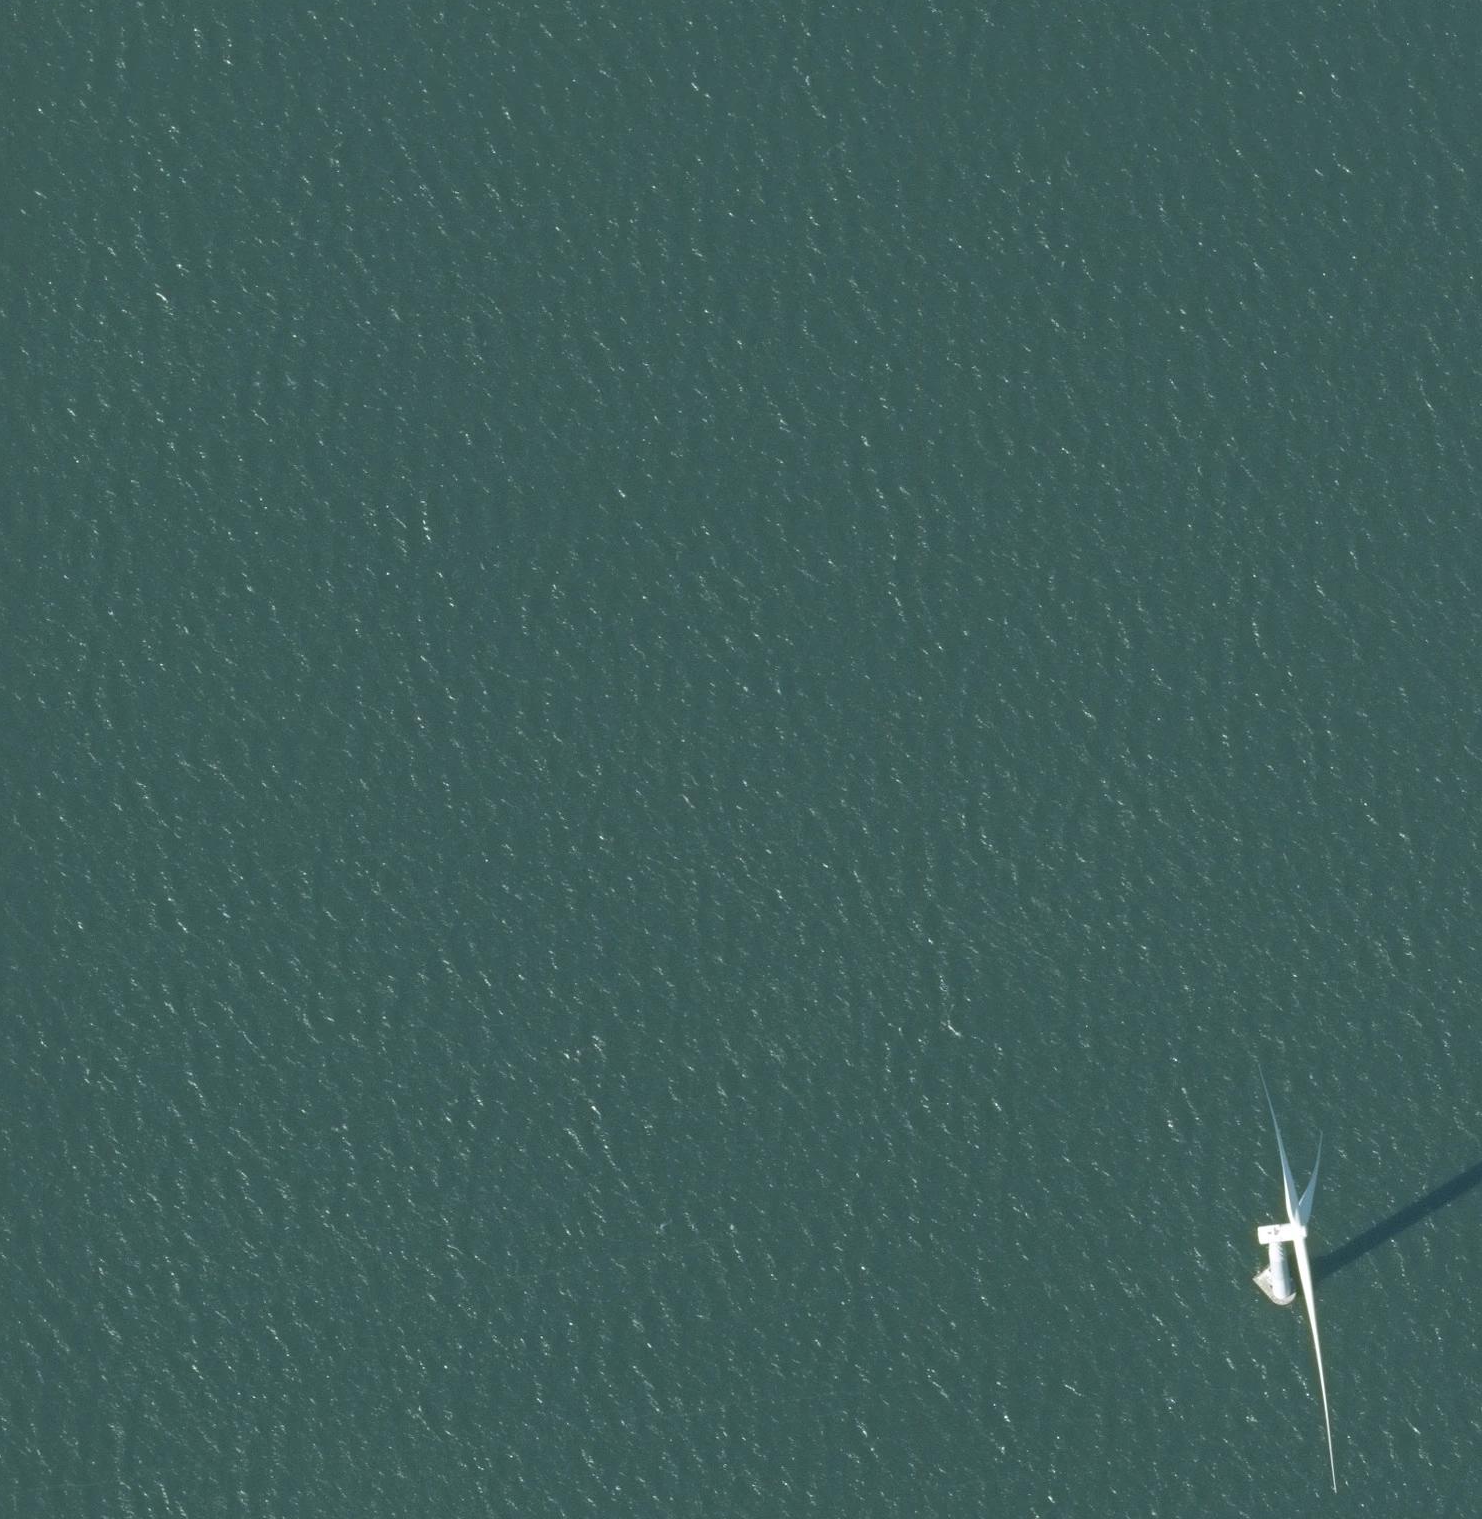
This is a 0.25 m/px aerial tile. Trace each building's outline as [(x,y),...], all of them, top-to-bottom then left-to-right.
[(1275,1292),(1274,1295),(1275,1298),(1277,1301),(1280,1303),(1283,1304),(1287,1303),(1289,1301),(1291,1299),(1292,1295),(1291,1292),(1289,1289),(1287,1287),(1283,1286),(1280,1287),(1277,1289),(1275,1292)]
